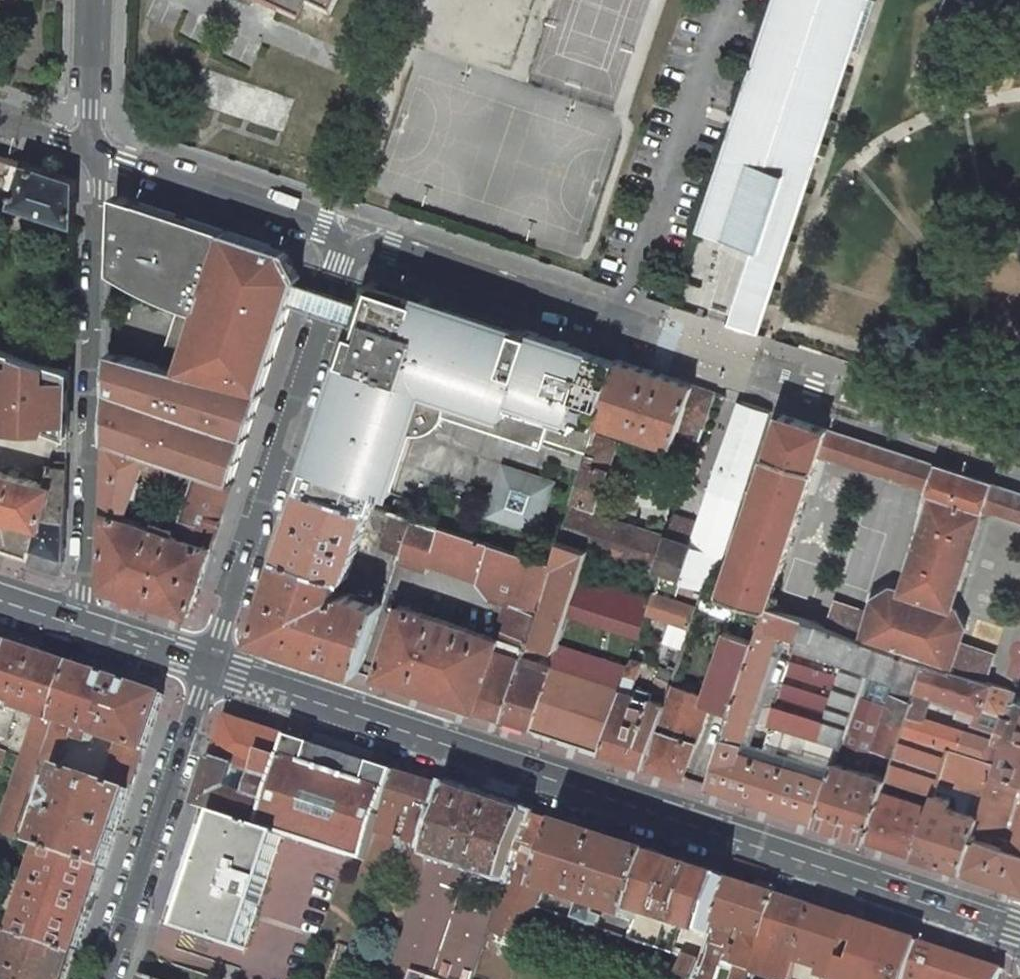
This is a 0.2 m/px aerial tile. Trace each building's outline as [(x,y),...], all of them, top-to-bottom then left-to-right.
[(276,8),(280,0),(257,0),(276,8)] [(276,8),(297,18),(304,2),(332,14),(338,0),(280,0),(276,8)] [(646,0),(552,0),(528,83),(603,105),(623,35),(634,38),(640,17),(642,17),(646,0)] [(780,257),(865,0),(776,0),(699,231),(756,249),(768,253),(780,257)] [(76,180),(26,163),(13,204),(74,224),(76,180)] [(178,313),(168,342),(182,347),(179,355),(165,351),(160,364),(110,351),(107,441),(233,483),(290,308),(295,295),(300,278),(285,249),(187,216),(184,223),(174,220),(177,213),(123,195),(115,202),(112,281),(128,290),(146,299),(157,305),(178,313)] [(755,331),(780,257),(768,253),(756,249),(731,323),(755,331)] [(356,330),(329,412),(311,467),(305,483),(346,496),(372,505),(377,507),(403,430),(407,431),(415,433),(420,434),(427,434),(438,433),(443,426),(447,420),(449,412),(449,408),(448,402),(446,398),(444,395),(445,395),(455,392),(462,391),(470,391),(477,391),(484,392),(495,396),(503,399),(509,403),(502,426),(589,453),(594,437),(599,425),(613,382),(580,370),(586,354),(582,351),(575,347),(567,344),(568,343),(518,326),(512,346),(384,303),(381,312),(364,306),(360,316),(356,330)] [(68,433),(69,400),(70,369),(32,357),(0,348),(0,430),(68,433)] [(715,392),(620,360),(613,382),(599,425),(694,457),(715,392)] [(771,410),(736,399),(714,468),(696,516),(686,513),(674,509),(667,531),(598,512),(600,506),(617,445),(594,437),(589,453),(562,538),(590,547),(662,571),(706,585),(712,588),(771,410)] [(828,429),(783,414),(724,591),(737,596),(743,598),(768,606),(769,606),(821,451),(828,429)] [(821,451),(932,488),(939,466),(884,447),(828,429),(821,451)] [(107,441),(102,587),(106,588),(190,614),(233,483),(107,441)] [(0,472),(0,518),(37,527),(28,563),(62,574),(63,573),(67,462),(55,461),(55,467),(50,466),(50,467),(44,466),(41,478),(47,479),(46,484),(0,472)] [(933,497),(903,590),(893,587),(875,598),(870,613),(844,604),(834,609),(828,627),(863,639),(877,644),(927,661),(951,669),(985,681),(991,663),(986,651),(960,642),(965,626),(957,608),(952,606),(985,505),(992,483),(939,466),(932,488),(929,496),(933,497)] [(490,514),(536,530),(552,485),(505,469),(490,514)] [(305,483),(281,555),(341,575),(348,577),(372,505),(346,496),(305,483)] [(992,483),(985,505),(1019,517),(1019,492),(992,483)] [(411,517),(389,510),(386,519),(391,520),(381,548),(399,553),(411,517)] [(400,605),(376,675),(379,676),(503,717),(519,669),(522,659),(527,643),(553,564),(411,517),(399,553),(396,561),(427,571),(429,565),(479,582),(492,597),(507,602),(495,636),(400,605)] [(590,547),(562,538),(555,559),(565,562),(539,640),(557,646),(570,609),(581,576),(590,547)] [(255,635),(360,670),(382,604),(350,593),(335,596),(337,588),(341,575),(281,555),(255,635)] [(706,585),(662,571),(655,592),(653,599),(649,611),(670,618),(663,640),(685,647),(698,606),(706,585)] [(653,599),(581,576),(570,609),(642,633),(649,611),(653,599)] [(673,682),(645,764),(685,777),(708,704),(732,712),(768,606),(743,598),(737,596),(704,692),(673,682)] [(769,606),(768,606),(732,712),(708,784),(817,821),(877,644),(863,639),(828,627),(769,606)] [(10,643),(0,640),(0,673),(10,643)] [(0,831),(0,833),(16,838),(41,761),(73,664),(43,654),(10,643),(0,673),(0,736),(6,738),(17,708),(38,716),(0,831)] [(527,643),(522,659),(538,664),(541,654),(536,652),(538,647),(527,643)] [(877,644),(817,821),(867,837),(883,789),(887,779),(887,778),(867,771),(875,748),(895,754),(902,732),(927,661),(877,644)] [(623,690),(603,750),(645,764),(673,682),(673,681),(658,676),(650,699),(632,693),(644,660),(634,656),(627,678),(623,690)] [(1003,766),(1019,711),(1019,693),(985,681),(951,669),(927,661),(902,732),(950,748),(997,764),(1003,766)] [(111,785),(132,792),(145,752),(165,694),(73,664),(41,761),(60,768),(73,727),(80,730),(77,738),(91,742),(94,734),(123,744),(111,785)] [(547,678),(531,726),(603,750),(623,690),(627,678),(606,671),(602,683),(551,667),(547,678)] [(519,669),(503,717),(531,726),(547,678),(519,669)] [(1003,766),(1019,771),(1019,711),(1003,766)] [(291,737),(228,717),(198,807),(221,815),(241,821),(249,796),(229,790),(237,767),(261,775),(254,798),(269,803),(291,737)] [(950,748),(902,732),(895,754),(887,778),(887,779),(935,795),(935,793),(937,789),(950,748)] [(284,835),(367,862),(377,831),(385,808),(397,772),(292,738),(291,737),(269,803),(254,798),(249,796),(241,821),(284,835)] [(931,805),(915,853),(962,868),(997,764),(950,748),(937,789),(957,795),(959,809),(949,806),(951,799),(935,793),(935,795),(931,805)] [(962,868),(996,880),(1019,888),(1019,826),(1016,825),(1012,836),(1017,838),(1015,843),(1008,840),(1006,845),(1001,843),(1019,786),(1019,771),(1003,766),(997,764),(962,868)] [(60,768),(34,844),(43,847),(106,868),(132,792),(111,785),(60,768)] [(453,790),(397,772),(385,808),(377,831),(394,837),(395,838),(403,815),(428,822),(441,827),(453,790)] [(931,805),(883,789),(867,837),(915,853),(931,805)] [(529,815),(453,790),(441,827),(431,855),(507,880),(508,874),(529,815)] [(241,821),(221,815),(183,930),(246,950),(284,835),(241,821)] [(564,826),(529,815),(508,874),(544,887),(564,826)] [(441,827),(428,822),(422,839),(417,838),(413,849),(431,855),(441,827)] [(656,856),(564,826),(544,887),(543,890),(579,902),(574,920),(598,928),(602,916),(593,913),(595,907),(634,920),(637,912),(656,856)] [(394,837),(377,831),(367,862),(362,876),(379,882),(394,837)] [(43,847),(14,933),(76,954),(106,868),(43,847)] [(729,880),(656,856),(637,912),(710,935),(715,922),(729,880)] [(423,879),(418,894),(395,963),(442,978),(472,978),(499,903),(423,879)] [(776,895),(729,880),(715,922),(732,928),(745,932),(734,965),(751,970),(776,895)] [(776,895),(751,970),(775,978),(777,978),(777,976),(785,978),(791,978),(799,956),(815,908),(776,895)] [(815,908),(799,956),(822,963),(818,975),(830,978),(834,978),(853,920),(815,908)] [(853,920),(834,978),(909,978),(921,942),(853,920)] [(715,922),(710,935),(701,963),(696,978),(716,978),(732,928),(715,922)] [(76,954),(14,933),(0,928),(0,950),(2,950),(8,950),(5,961),(0,960),(0,978),(68,978),(76,954)] [(921,942),(909,978),(999,978),(1003,969),(923,943),(921,942)] [(502,955),(494,978),(514,978),(519,961),(502,955)] [(679,968),(676,976),(686,978),(696,978),(701,963),(682,957),(679,968)]
